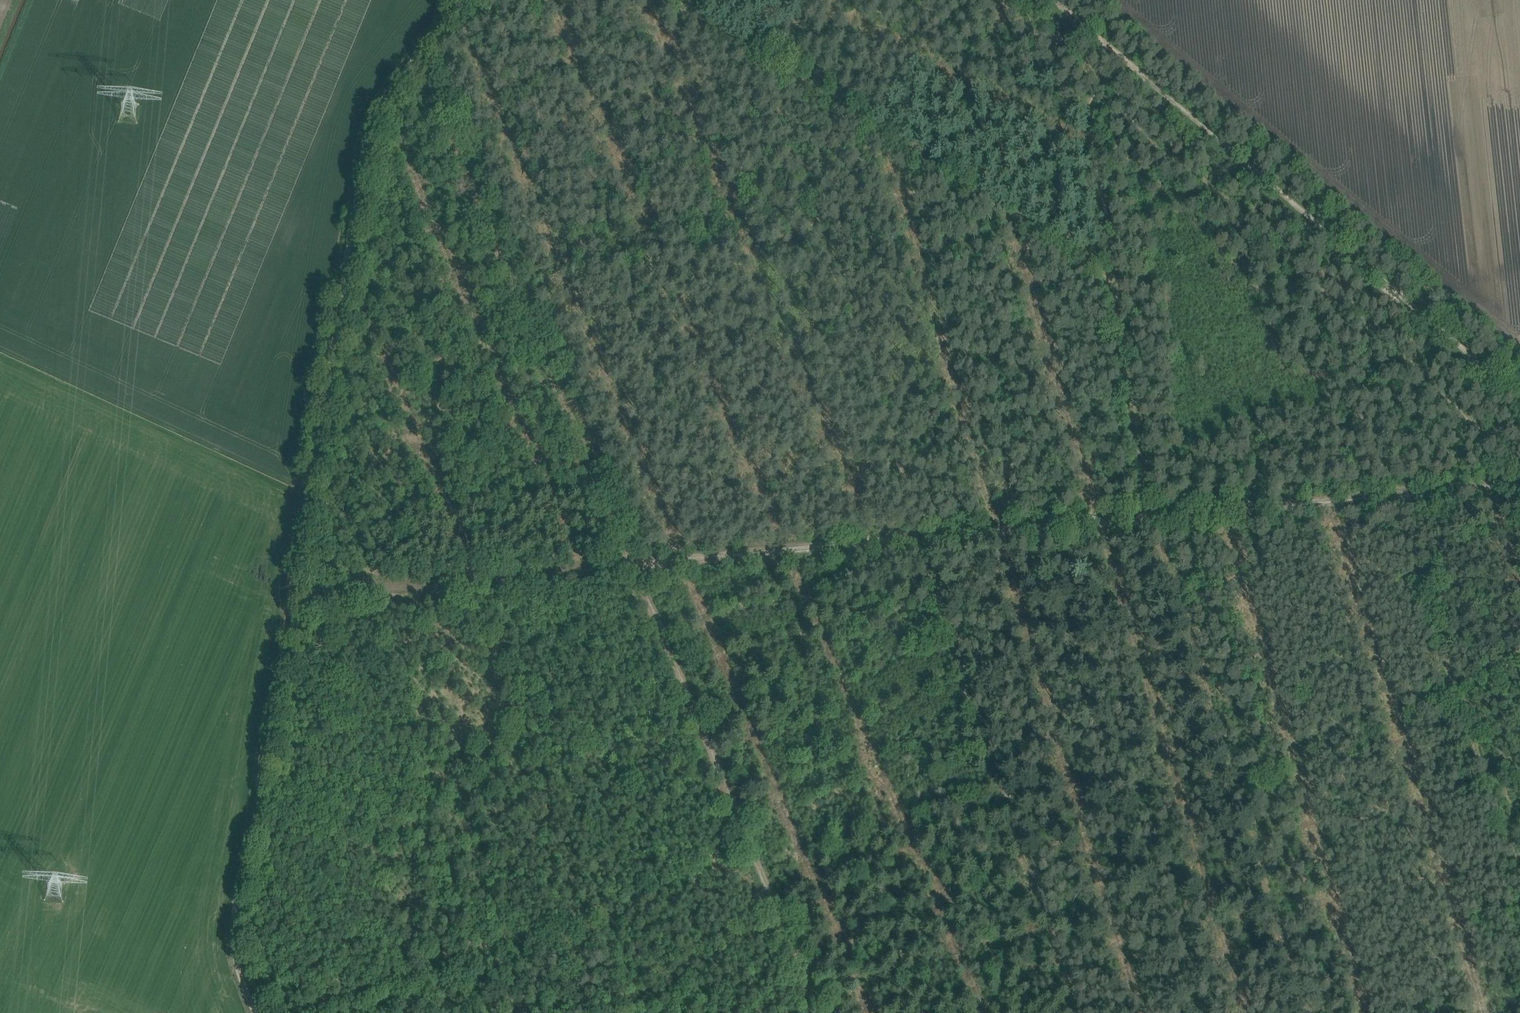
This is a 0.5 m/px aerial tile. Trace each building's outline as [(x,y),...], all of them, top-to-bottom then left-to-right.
[(45,42),(65,50),(68,43),(48,35),(45,42)] [(197,105),(200,98),(181,91),(178,97),(197,105)]
